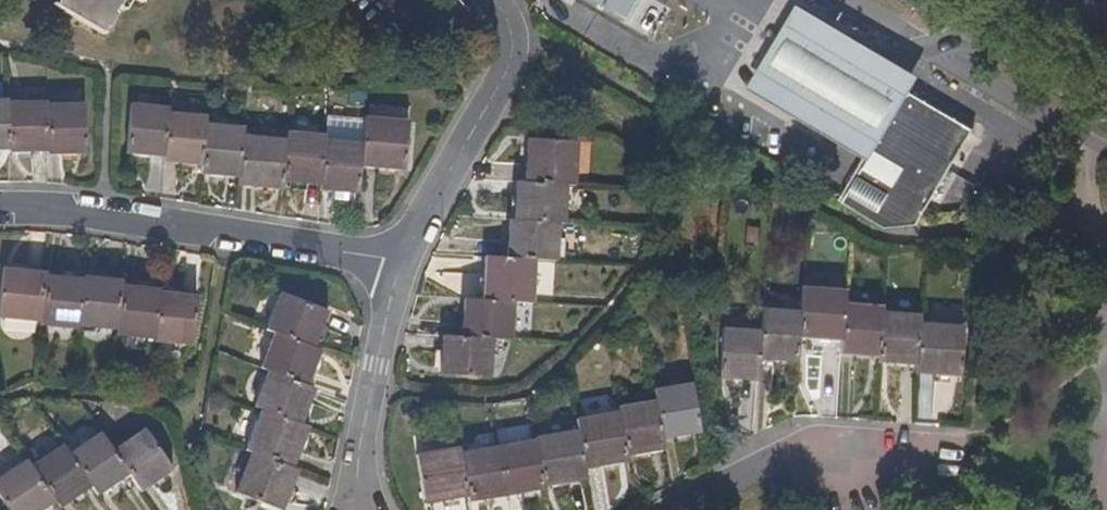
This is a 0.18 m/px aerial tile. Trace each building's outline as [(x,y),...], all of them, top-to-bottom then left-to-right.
[(67,4),(69,6),(67,11),(115,38),(117,34),(120,34),(128,19),(127,16),(136,0),(70,0),(67,4)] [(642,0),(607,0),(606,3),(631,17),(642,0)] [(876,147),(907,86),(912,74),(789,2),(735,92),(866,163),(876,147)] [(890,228),(922,224),(933,206),(979,129),(907,86),(876,147),(866,163),(844,201),(890,228)] [(22,105),(0,106),(0,156),(23,155),(22,108),(22,105)] [(60,111),(60,108),(22,108),(23,155),(23,158),(60,158),(60,111)] [(184,111),(145,108),(142,138),(140,157),(179,161),(183,114),(184,111)] [(99,139),(99,111),(60,111),(60,158),(61,161),(98,161),(99,139)] [(221,127),(222,118),(183,114),(179,161),(178,164),(217,168),(221,127)] [(419,168),(424,119),(379,115),(378,139),(376,164),(419,168)] [(258,137),(258,130),(221,127),(217,168),(217,176),(254,180),(258,137)] [(336,186),(340,140),(302,136),(301,141),(297,186),(336,189),(336,186)] [(376,164),(378,139),(340,136),(340,140),(336,186),(373,190),(376,164)] [(297,186),(301,141),(258,137),(254,180),(253,188),(297,193),(297,186)] [(579,191),(581,147),(530,145),(528,187),(571,190),(579,191)] [(569,228),(571,190),(528,187),(521,187),(519,226),(563,227),(569,228)] [(561,263),(563,227),(519,226),(514,226),(512,261),(543,263),(561,263)] [(542,307),(543,263),(512,261),(492,260),(490,303),(522,305),(542,307)] [(58,275),(14,269),(9,319),(53,323),(58,276),(58,275)] [(90,328),(94,281),(58,276),(53,323),(52,329),(90,333),(90,328)] [(137,290),(137,283),(95,279),(94,281),(90,328),(131,334),(137,290)] [(173,298),(174,294),(137,290),(131,334),(130,339),(168,344),(173,298)] [(849,306),(850,294),(807,291),(806,313),(804,340),(847,343),(849,306)] [(206,352),(213,302),(173,298),(168,344),(168,347),(206,352)] [(291,302),(277,335),(285,338),(325,353),(338,319),(291,302)] [(521,344),(522,305),(490,303),(472,302),(470,340),(469,341),(502,344),(521,344)] [(886,314),(887,308),(849,306),(847,343),(846,355),(883,357),(886,314)] [(804,340),(806,313),(770,312),(769,332),(770,332),(768,361),(802,364),(804,340)] [(924,324),(925,316),(886,314),(883,357),(882,362),(920,366),(924,324)] [(963,376),(967,326),(924,324),(920,366),(919,374),(963,376)] [(769,332),(731,329),(726,381),(766,384),(768,361),(770,332),(769,332)] [(285,338),(271,372),(278,375),(317,391),(331,356),(325,353),(285,338)] [(453,340),(450,384),(500,388),(502,344),(469,341),(453,340)] [(278,375),(264,410),(270,413),(311,429),(325,394),(317,391),(278,375)] [(712,432),(702,381),(664,388),(666,399),(674,439),(712,432)] [(674,439),(666,399),(624,407),(625,411),(634,456),(676,448),(674,439)] [(634,456),(625,411),(583,418),(585,429),(593,470),(635,462),(634,456)] [(270,413),(254,455),(258,457),(300,473),(317,431),(311,429),(270,413)] [(593,470),(585,429),(543,436),(543,439),(552,487),(594,479),(593,470)] [(155,431),(124,452),(141,477),(153,494),(184,472),(155,431)] [(111,434),(81,455),(104,488),(111,498),(141,477),(124,452),(111,434)] [(552,487),(543,439),(507,445),(515,497),(552,490),(552,487)] [(515,497),(507,445),(470,451),(478,496),(478,501),(479,501),(515,497)] [(469,446),(425,452),(434,505),(478,496),(470,451),(469,446)] [(44,471),(68,504),(72,509),(73,509),(104,488),(81,455),(76,448),(44,471)] [(241,497),(270,509),(291,509),(306,476),(300,473),(258,457),(241,497)] [(3,489),(18,509),(59,509),(68,504),(44,471),(40,465),(3,489)]
